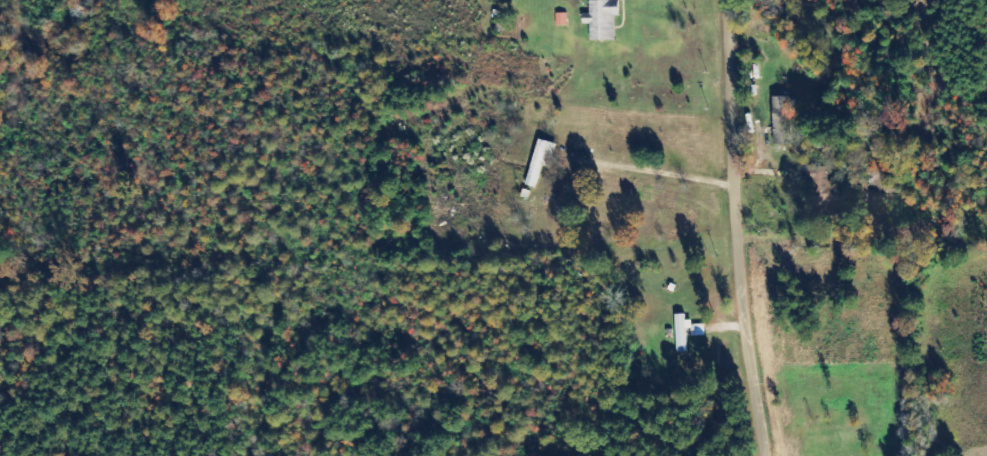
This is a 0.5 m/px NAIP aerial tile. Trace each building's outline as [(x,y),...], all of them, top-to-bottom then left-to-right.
[(590,41),(615,41),(615,16),(619,16),(619,0),(590,1),(590,15),(583,15),(583,25),(590,25),(590,41)] [(567,26),(567,14),(556,14),(557,26),(567,26)] [(792,145),(791,97),(773,98),(774,145),(792,145)] [(526,186),(536,189),(542,166),(550,168),(557,145),(539,140),(526,186)] [(704,323),(685,323),(685,314),(675,314),(677,353),(687,352),(686,329),(691,329),(692,336),(705,336),(704,323)]
